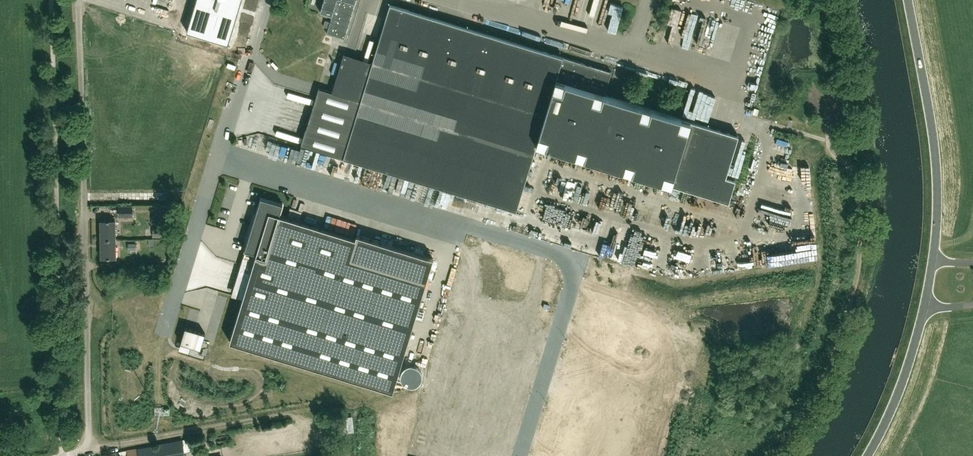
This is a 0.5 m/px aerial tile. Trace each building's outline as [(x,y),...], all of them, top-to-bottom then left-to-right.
[(193,25),(235,36),(245,0),(200,0),(193,25)] [(320,12),(332,16),(326,33),(344,39),(356,0),(324,0),(320,12)] [(734,9),(735,5),(743,7),(745,0),(729,0),(727,7),(734,9)] [(318,88),(301,146),(516,211),(536,144),(728,202),(735,179),(726,176),(738,135),(604,94),(611,71),(387,3),(370,60),(341,52),(329,92),(318,88)] [(684,11),(679,35),(685,36),(690,12),(684,11)] [(723,37),(731,38),(731,22),(723,22),(723,37)] [(752,79),(766,83),(767,78),(754,74),(752,79)] [(761,98),(765,87),(756,84),(752,95),(761,98)] [(566,163),(561,189),(572,191),(577,165),(566,163)] [(798,177),(800,169),(777,165),(776,174),(798,177)] [(752,184),(758,185),(760,176),(754,175),(752,184)] [(614,207),(630,210),(632,197),(627,196),(628,188),(618,186),(614,207)] [(636,205),(642,207),(647,191),(641,189),(636,205)] [(796,208),(800,191),(789,189),(788,193),(778,191),(777,196),(771,195),(766,218),(769,219),(768,224),(801,231),(804,217),(802,216),(803,209),(796,208)] [(666,220),(674,195),(660,191),(653,216),(666,220)] [(229,342),(393,392),(433,258),(356,235),(355,238),(280,215),(283,204),(261,197),(245,251),(256,254),(243,299),(229,342)] [(697,230),(706,204),(700,202),(693,221),(691,228),(697,230)] [(119,205),(119,217),(133,217),(133,205),(119,205)] [(290,208),(288,215),(300,219),(302,212),(290,208)] [(602,232),(608,233),(611,219),(605,218),(602,232)] [(101,241),(116,240),(116,222),(101,222),(101,241)] [(152,228),(152,237),(167,237),(167,229),(152,228)] [(116,240),(101,241),(102,259),(117,259),(116,248),(116,240)] [(185,327),(181,342),(201,348),(202,343),(205,333),(194,330),(185,327)] [(157,445),(159,455),(185,455),(184,452),(182,442),(182,440),(157,445)] [(121,451),(122,455),(128,454),(138,452),(138,455),(159,455),(157,445),(152,446),(121,451)]
